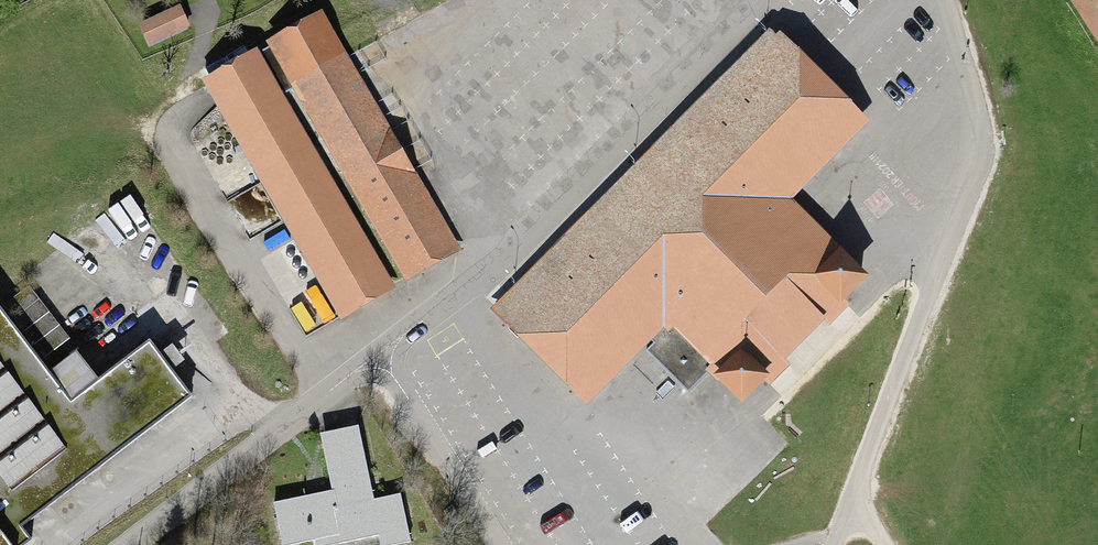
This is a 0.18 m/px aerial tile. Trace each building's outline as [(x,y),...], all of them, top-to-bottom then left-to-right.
[(141,21),(152,40),(191,17),(181,0),(179,0),(141,21)] [(1097,45),(1097,0),(1069,0),(1097,45)] [(325,5),(275,34),(413,272),(463,244),(325,5)] [(516,290),(498,309),(590,401),(667,324),(750,407),(790,366),(784,360),(823,321),(829,327),(873,284),(789,201),(865,125),(842,103),(773,34),(523,283),(516,290)] [(256,45),(207,73),(345,312),(394,284),(256,45)] [(33,534),(20,517),(189,387),(151,338),(99,377),(80,353),(55,372),(0,300),(0,544),(20,544),(33,534)] [(382,531),(363,423),(327,430),(336,482),(278,493),(286,539),(321,533),(323,542),(382,531)]
